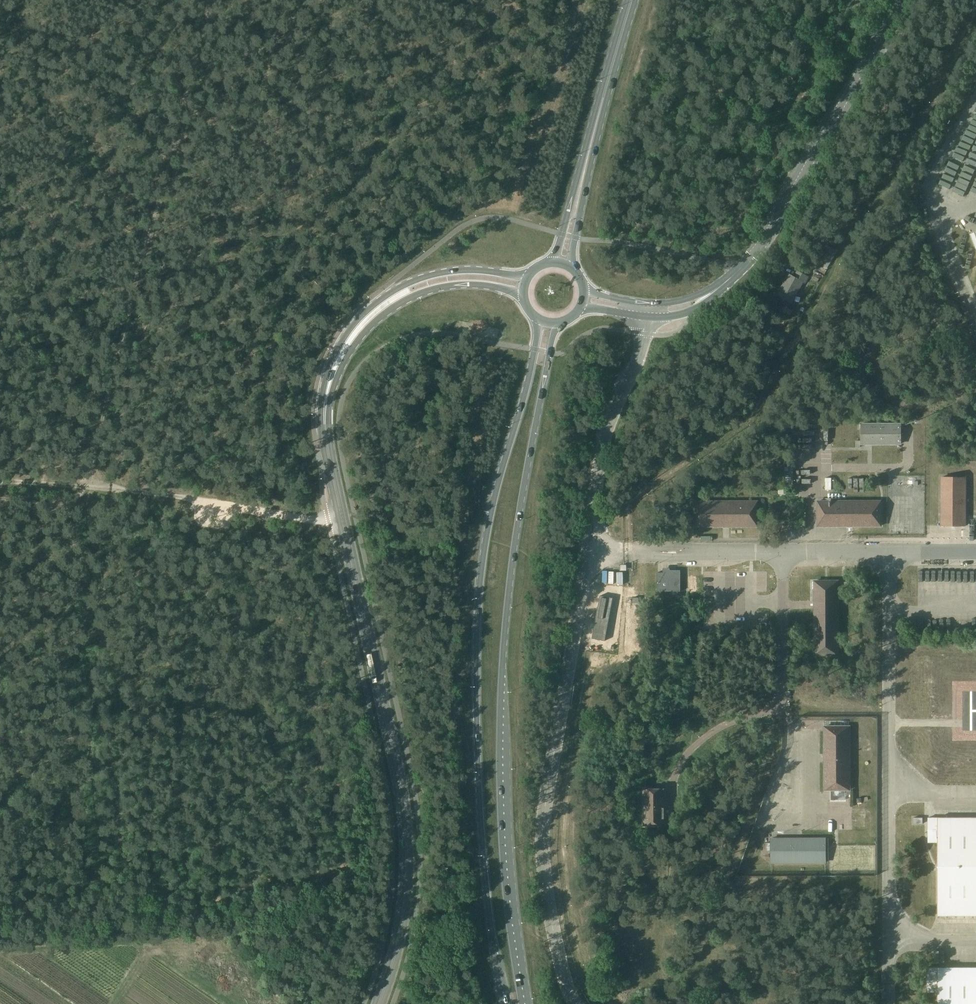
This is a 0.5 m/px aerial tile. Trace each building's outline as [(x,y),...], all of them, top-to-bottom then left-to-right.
[(789,274),(777,295),(792,303),(803,282),(805,283),(809,277),(797,270),(794,276),(789,274)] [(901,444),(901,424),(877,424),(877,422),(873,422),(873,424),(859,424),(859,428),(861,428),(861,444),(901,444)] [(793,482),(793,457),(784,457),(784,482),(793,482)] [(941,513),(941,525),(951,525),(955,525),(965,525),(966,477),(941,477),(941,513)] [(694,501),(694,526),(723,526),(729,526),(758,526),(758,501),(694,501)] [(818,501),(818,526),(846,526),(853,525),(881,525),(881,501),(832,501),(830,501),(818,501)] [(657,591),(680,591),(680,570),(663,570),(663,572),(657,572),(657,591)] [(839,580),(813,580),(814,656),(839,656),(839,586),(847,586),(847,582),(840,582),(839,580)] [(613,598),(605,596),(600,595),(592,638),(597,639),(605,641),(613,598)] [(825,762),(825,790),(849,790),(849,726),(825,726),(825,754),(825,762)] [(643,826),(666,826),(666,789),(643,789),(643,826)] [(928,842),(938,842),(938,864),(938,915),(975,915),(975,817),(938,817),(928,817),(928,842)] [(771,842),(771,850),(771,862),(825,862),(825,838),(802,838),(797,838),(771,838),(771,842)] [(927,992),(936,992),(936,1003),(975,1003),(975,967),(938,967),(927,967),(927,992)]
